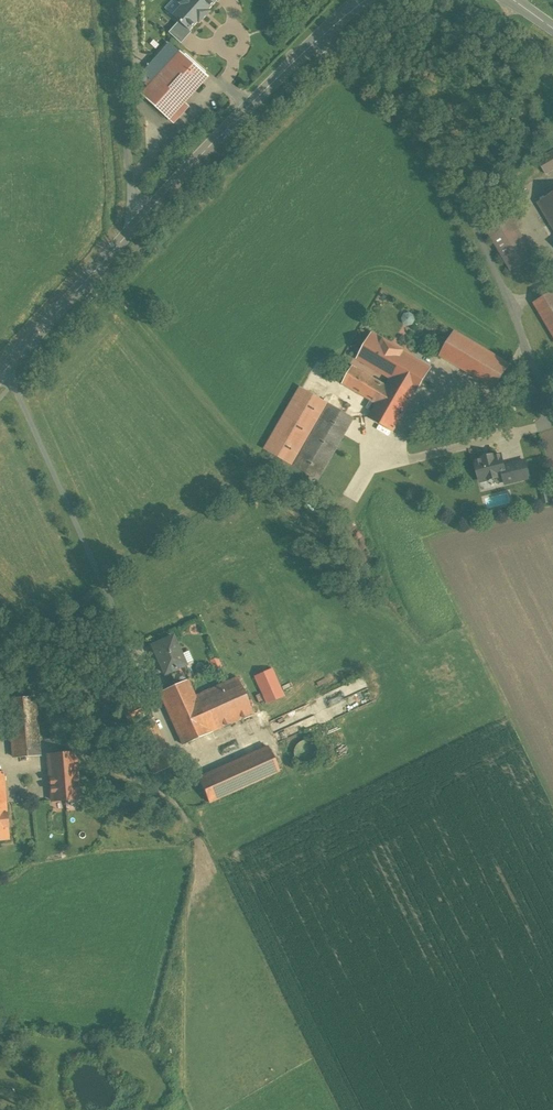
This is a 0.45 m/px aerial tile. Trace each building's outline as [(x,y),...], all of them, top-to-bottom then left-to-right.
[(209,78),(155,27),(138,45),(154,59),(144,70),(154,79),(142,91),(174,122),(188,107),(185,104),(209,78)] [(253,33),(241,46),(252,56),(264,43),(253,33)] [(541,161),(550,175),(552,173),(552,153),(541,161)] [(542,204),(552,222),(552,198),(542,204)] [(516,220),(491,234),(514,273),(539,259),(516,220)] [(538,306),(552,333),(552,298),(538,306)] [(281,308),(269,301),(259,320),(271,327),(281,308)] [(435,365),(374,330),(357,360),(394,381),(390,389),(354,368),(344,387),(380,407),(372,421),(396,435),(435,365)] [(508,365),(457,334),(442,359),(493,390),(508,365)] [(355,418),(300,387),(264,449),(319,480),(355,418)] [(508,455),(475,463),(480,485),(505,479),(508,488),(534,482),(528,458),(510,463),(508,455)] [(174,636),(152,646),(164,675),(186,666),(174,636)] [(218,658),(211,661),(215,671),(222,668),(218,658)] [(273,669),(255,676),(267,703),(284,694),(273,669)] [(183,683),(162,693),(183,743),(249,714),(234,679),(195,696),(188,681),(183,683)] [(40,697),(8,700),(12,758),(44,756),(40,697)] [(143,717),(140,709),(126,715),(129,723),(143,717)] [(173,764),(153,720),(134,729),(154,773),(173,764)] [(279,771),(268,747),(199,778),(209,801),(279,771)] [(75,753),(47,755),(51,799),(80,796),(75,753)]
